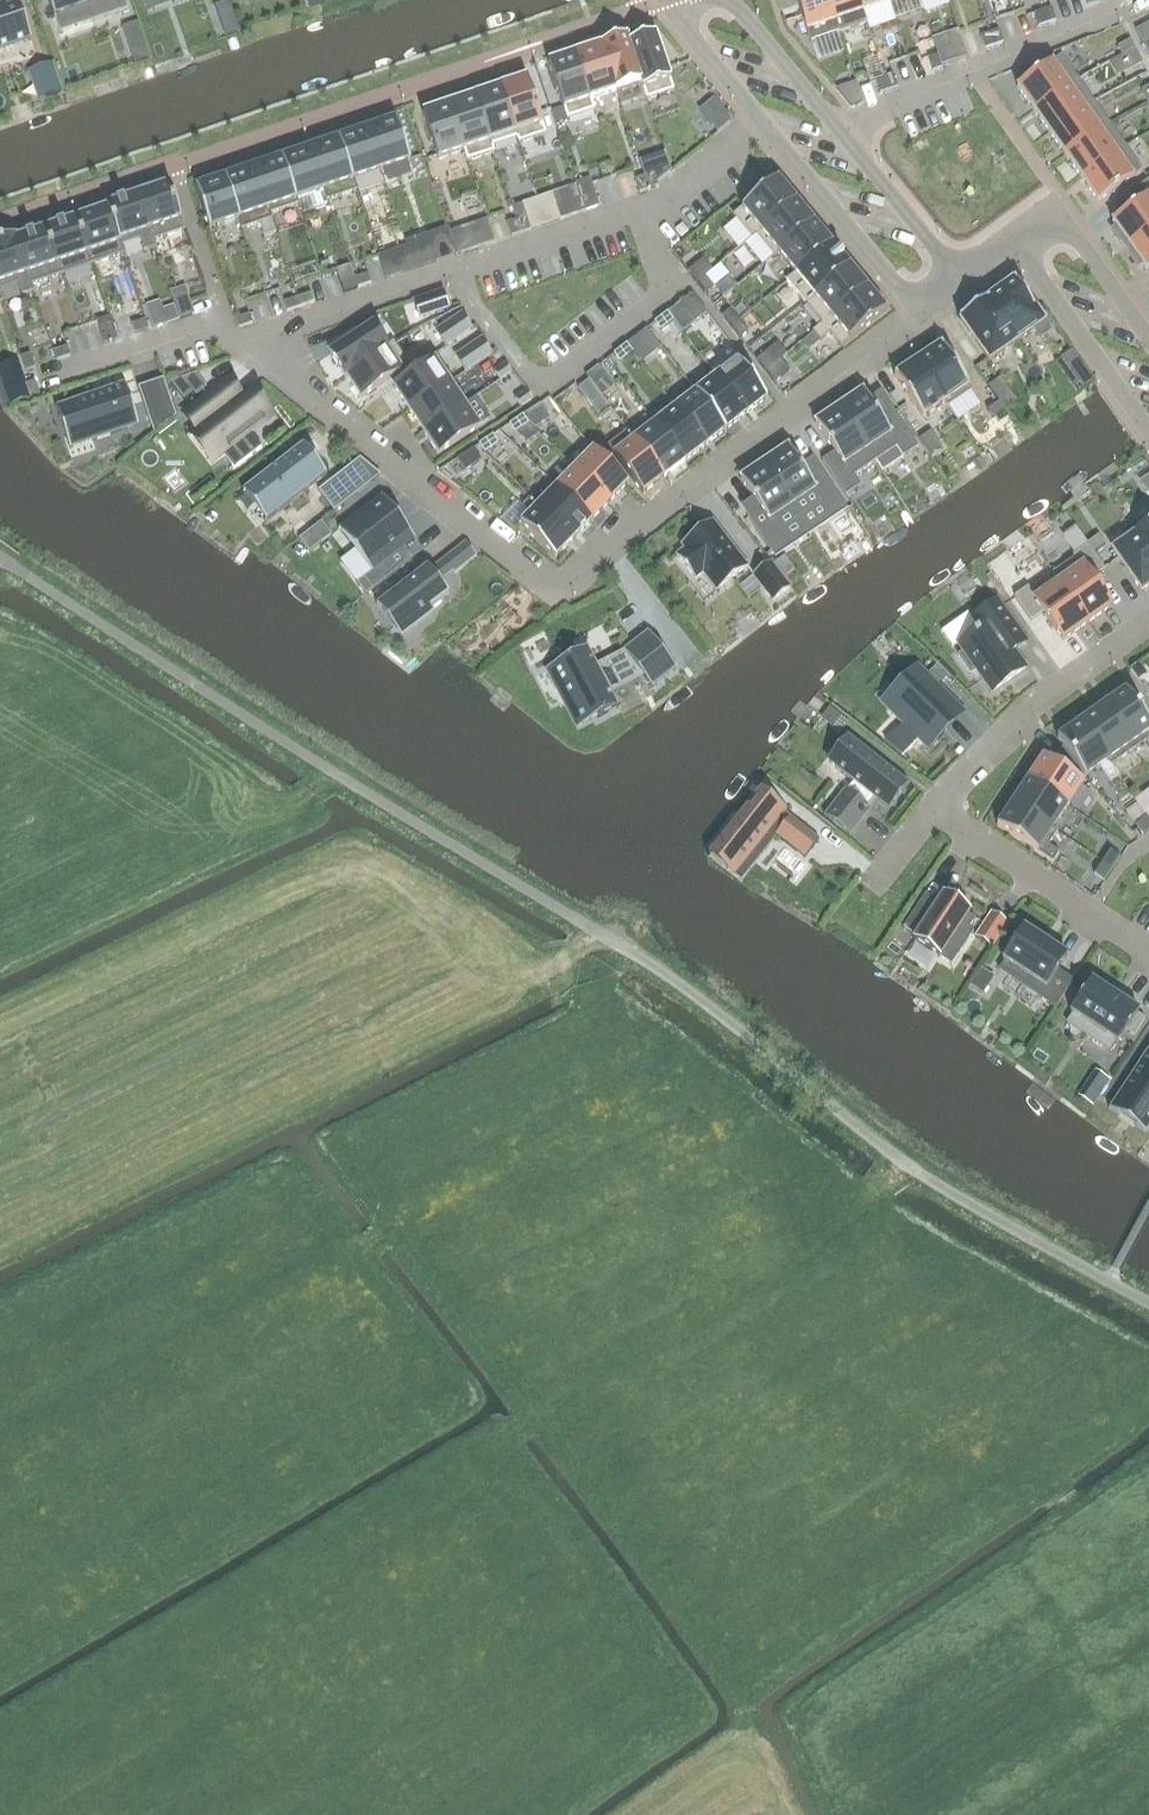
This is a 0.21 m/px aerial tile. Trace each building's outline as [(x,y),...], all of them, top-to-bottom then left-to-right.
[(17,0),(16,0),(0,6),(0,47),(27,37),(29,41),(31,40),(17,0)] [(53,17),(86,6),(91,21),(128,9),(125,0),(47,0),(53,17)] [(827,0),(796,0),(810,42),(838,32),(827,0)] [(863,12),(861,12),(857,0),(827,0),(838,32),(867,23),(863,12)] [(861,12),(863,12),(888,3),(887,0),(857,0),(861,12)] [(228,1),(215,6),(219,17),(232,13),(228,1)] [(1051,8),(1042,11),(1046,23),(1055,20),(1051,8)] [(1042,11),(1033,14),(1037,26),(1046,23),(1042,11)] [(1136,31),(1142,44),(1148,40),(1148,31),(1146,25),(1136,31)] [(998,30),(989,33),(993,46),(1002,42),(998,30)] [(142,33),(126,39),(135,65),(151,60),(142,33)] [(989,33),(980,36),(985,49),(993,46),(989,33)] [(641,82),(640,83),(646,100),(673,91),(666,70),(666,68),(654,34),(629,43),(628,43),(641,82)] [(954,61),(945,34),(931,38),(937,55),(941,66),(954,61)] [(600,45),(615,91),(640,83),(641,82),(628,43),(629,43),(626,36),(600,45)] [(1117,47),(1121,55),(1134,48),(1130,40),(1117,47)] [(589,100),(590,99),(615,91),(600,45),(574,54),(589,100)] [(1134,48),(1121,55),(1128,68),(1141,61),(1134,48)] [(594,110),(590,99),(589,100),(574,54),(547,63),(558,94),(563,108),(567,120),(594,110)] [(928,58),(932,71),(941,68),(941,66),(937,55),(928,58)] [(1033,110),(1077,79),(1061,56),(1016,87),(1033,110)] [(51,64),(35,70),(45,98),(61,92),(51,64)] [(893,74),(884,77),(888,90),(897,87),(893,74)] [(884,77),(875,80),(879,93),(888,90),(884,77)] [(517,138),(516,138),(518,144),(545,134),(526,78),(500,87),(517,138)] [(1049,133),(1093,102),(1077,79),(1033,110),(1049,133)] [(839,91),(850,106),(862,102),(856,84),(839,91)] [(1146,101),(1148,99),(1148,86),(1141,90),(1146,101)] [(491,147),(492,146),(516,138),(517,138),(500,87),(474,96),(491,147)] [(464,150),(463,150),(466,161),(494,152),(492,146),(491,147),(474,96),(448,104),(464,150)] [(716,130),(729,120),(713,100),(700,111),(716,130)] [(1093,102),(1049,133),(1065,156),(1109,124),(1093,102)] [(464,150),(448,104),(422,113),(437,159),(463,150),(464,150)] [(563,108),(552,112),(556,123),(567,120),(563,108)] [(396,119),(366,129),(380,170),(410,160),(396,119)] [(1109,124),(1065,156),(1081,178),(1125,147),(1109,124)] [(366,129),(338,139),(352,180),(353,179),(380,170),(366,129)] [(323,189),(323,190),(326,200),(357,190),(353,179),(352,180),(338,139),(309,148),(323,189)] [(1125,147),(1081,178),(1097,202),(1142,171),(1125,147)] [(281,158),(295,199),(296,199),(323,190),(323,189),(309,148),(281,158)] [(268,214),(270,214),(298,204),(296,199),(295,199),(281,158),(252,168),(268,214)] [(638,161),(644,176),(653,173),(648,158),(638,161)] [(238,219),(237,219),(241,230),(271,219),(270,214),(268,214),(252,168),(224,177),(238,219)] [(653,173),(644,176),(648,190),(658,186),(656,183),(653,173)] [(639,193),(648,190),(644,176),(634,179),(639,193)] [(238,219),(224,177),(194,187),(208,229),(237,219),(238,219)] [(585,211),(599,206),(589,179),(575,183),(580,198),(585,211)] [(777,179),(732,215),(751,238),(756,235),(755,234),(795,201),(777,179)] [(1124,249),(1148,231),(1148,179),(1127,195),(1135,205),(1111,221),(1115,227),(1111,230),(1124,249)] [(169,184),(137,195),(149,230),(152,240),(184,229),(181,219),(169,184)] [(137,195),(105,206),(106,208),(107,208),(118,240),(119,240),(120,243),(121,245),(139,238),(143,251),(155,247),(152,240),(149,230),(137,195)] [(585,211),(580,198),(571,201),(575,214),(585,211)] [(795,201),(755,234),(756,235),(773,256),(778,253),(777,252),(813,223),(795,201)] [(530,230),(521,204),(512,207),(516,220),(521,233),(530,230)] [(106,208),(76,218),(88,253),(92,264),(123,253),(121,245),(120,243),(119,240),(118,240),(107,208),(106,208)] [(76,218),(45,229),(57,264),(61,274),(92,264),(88,253),(76,218)] [(521,233),(516,220),(507,223),(511,236),(521,233)] [(813,223),(777,252),(778,253),(795,273),(795,274),(831,244),(813,223)] [(456,255),(478,247),(470,225),(448,232),(455,255),(456,255)] [(16,239),(15,239),(26,274),(30,285),(61,274),(57,264),(45,229),(16,239)] [(1124,249),(1137,268),(1142,265),(1145,270),(1148,268),(1148,231),(1124,249)] [(0,241),(0,288),(17,283),(21,294),(32,291),(30,285),(26,274),(15,239),(16,239),(15,236),(0,241)] [(408,251),(414,269),(438,261),(431,243),(408,251)] [(831,244),(795,274),(795,273),(786,281),(804,303),(849,266),(831,244)] [(392,251),(400,274),(414,269),(408,251),(406,246),(392,251)] [(712,271),(702,259),(688,271),(697,282),(704,277),(712,271)] [(849,266),(804,303),(822,324),(822,325),(867,288),(849,266)] [(357,288),(371,283),(367,274),(354,279),(357,288)] [(704,277),(697,282),(706,293),(713,287),(704,277)] [(357,288),(354,279),(340,283),(343,292),(357,288)] [(1013,280),(986,299),(1016,342),(1034,330),(1040,339),(1050,332),(1013,280)] [(867,288),(822,325),(822,324),(812,332),(819,340),(820,341),(829,334),(841,347),(885,310),(867,288)] [(442,292),(414,301),(419,317),(447,307),(442,292)] [(297,298),(300,307),(314,303),(311,293),(297,298)] [(694,321),(706,313),(692,294),(680,303),(694,321)] [(300,307),(297,298),(283,303),(286,312),(300,307)] [(988,361),(1016,342),(986,299),(958,319),(988,361)] [(192,315),(187,301),(175,305),(180,319),(192,315)] [(162,310),(167,323),(177,319),(173,307),(162,310)] [(721,315),(731,326),(738,320),(729,309),(721,315)] [(672,320),(666,313),(654,322),(660,329),(672,320)] [(235,319),(238,328),(252,324),(249,314),(235,319)] [(461,315),(436,332),(445,345),(470,328),(461,315)] [(131,325),(134,334),(148,329),(145,320),(131,325)] [(747,332),(738,320),(731,326),(740,338),(747,332)] [(341,346),(329,354),(345,378),(346,377),(386,347),(371,326),(357,336),(354,332),(338,342),(341,346)] [(651,352),(658,346),(645,329),(638,335),(651,352)] [(117,340),(114,331),(100,335),(104,345),(117,340)] [(812,331),(800,341),(808,349),(819,340),(812,332),(812,331)] [(481,340),(456,356),(465,370),(490,353),(481,340)] [(914,356),(941,397),(940,398),(943,402),(968,386),(937,340),(914,356)] [(386,347),(346,377),(361,398),(408,365),(393,343),(386,347)] [(620,361),(631,352),(625,344),(613,353),(620,361)] [(776,344),(763,354),(772,365),(780,359),(785,355),(776,344)] [(70,356),(67,347),(53,351),(56,361),(70,356)] [(1077,358),(1072,350),(1060,358),(1066,366),(1077,358)] [(26,371),(35,368),(30,354),(21,357),(25,371),(26,371)] [(765,371),(772,365),(763,354),(756,359),(765,371)] [(918,413),(940,398),(941,397),(914,356),(890,371),(918,413)] [(772,365),(765,371),(774,382),(789,370),(780,359),(772,365)] [(716,377),(745,415),(766,398),(737,360),(716,377)] [(9,406),(40,395),(35,381),(25,385),(18,362),(0,368),(0,379),(9,406)] [(434,362),(394,388),(408,410),(448,383),(434,362)] [(505,364),(493,372),(499,380),(511,371),(505,364)] [(597,366),(585,375),(598,392),(610,383),(597,366)] [(196,374),(170,383),(183,400),(192,393),(195,396),(207,388),(196,374)] [(695,392),(725,430),(745,415),(716,377),(695,392)] [(987,386),(998,402),(1004,410),(1016,401),(999,378),(987,386)] [(598,414),(608,406),(588,380),(577,388),(598,414)] [(65,438),(88,430),(92,442),(138,426),(124,383),(55,407),(65,438)] [(448,383),(408,410),(423,432),(463,406),(448,383)] [(675,408),(704,446),(725,430),(695,392),(692,388),(671,403),(675,408)] [(223,409),(210,392),(183,413),(196,431),(190,435),(210,462),(222,454),(233,469),(261,447),(249,432),(271,416),(250,389),(240,396),(223,409)] [(526,391),(514,399),(520,407),(532,399),(526,391)] [(894,412),(881,421),(867,400),(862,391),(838,407),(874,462),(896,447),(902,457),(917,447),(894,412)] [(1004,410),(998,402),(987,410),(992,418),(1004,410)] [(176,416),(171,404),(146,413),(153,434),(176,416)] [(539,404),(521,416),(531,430),(548,418),(539,404)] [(463,406),(423,432),(437,454),(477,427),(463,406)] [(853,476),(874,462),(838,407),(814,423),(834,452),(821,461),(845,496),(860,486),(853,476)] [(684,462),(704,446),(675,408),(655,424),(684,462)] [(521,416),(509,424),(515,432),(526,424),(521,416)] [(663,477),(684,462),(655,424),(651,419),(631,435),(663,477)] [(606,447),(642,494),(663,477),(631,435),(627,430),(606,447)] [(940,447),(930,431),(918,439),(928,455),(940,447)] [(485,452),(497,444),(491,436),(479,444),(485,452)] [(326,476),(310,455),(303,447),(302,445),(242,492),(243,494),(249,489),(270,516),(264,521),(265,523),(290,504),(301,495),(326,476)] [(806,477),(800,466),(787,447),(763,463),(799,518),(821,503),(827,513),(842,503),(819,468),(806,477)] [(457,460),(465,471),(481,460),(473,449),(457,460)] [(606,505),(624,486),(590,453),(572,471),(606,505)] [(758,507),(745,515),(770,552),(785,542),(778,532),(799,518),(763,463),(739,479),(751,497),(758,507)] [(606,505),(572,471),(554,489),(589,522),(606,505)] [(356,494),(340,473),(318,491),(325,500),(333,511),(356,494)] [(589,522),(554,489),(538,506),(537,507),(572,540),(589,522)] [(413,537),(412,538),(381,496),(382,496),(380,494),(337,528),(338,529),(371,571),(375,568),(381,563),(390,575),(412,559),(403,548),(414,539),(413,537)] [(572,540),(537,507),(538,506),(530,498),(521,506),(529,514),(519,525),(554,558),(572,540)] [(290,527),(298,538),(321,521),(333,511),(325,500),(290,527)] [(298,539),(309,552),(331,535),(321,521),(298,539)] [(681,546),(683,549),(676,555),(695,579),(702,573),(715,591),(747,566),(712,521),(681,546)] [(1136,534),(1148,553),(1148,524),(1136,534)] [(1136,534),(1112,551),(1140,591),(1148,585),(1148,553),(1136,534)] [(1098,535),(1086,544),(1093,553),(1104,545),(1098,535)] [(465,542),(442,559),(454,575),(476,557),(465,542)] [(1054,578),(1086,624),(1110,607),(1090,579),(1104,569),(1087,545),(1072,556),(1073,558),(1051,574),(1054,578)] [(773,564),(783,578),(794,569),(784,556),(773,564)] [(789,588),(769,563),(752,576),(772,601),(789,588)] [(434,612),(430,607),(448,594),(425,565),(376,606),(401,638),(434,612)] [(1086,624),(1054,578),(1032,594),(1027,587),(1013,597),(1031,621),(1043,613),(1062,641),(1086,624)] [(978,629),(957,644),(963,652),(957,655),(970,673),(975,669),(991,692),(1025,668),(1013,652),(1012,649),(1024,641),(1025,643),(1027,642),(997,600),(970,618),(978,629)] [(567,696),(582,725),(597,717),(597,718),(618,707),(607,687),(638,671),(652,688),(676,669),(647,631),(623,650),(623,651),(596,666),(587,648),(551,666),(552,668),(556,666),(571,694),(567,696)] [(1138,663),(1130,669),(1138,680),(1146,675),(1138,663)] [(936,667),(928,675),(938,685),(947,677),(936,667)] [(890,711),(928,749),(963,714),(919,670),(897,691),(904,697),(890,711)] [(1132,750),(1146,741),(1148,745),(1148,725),(1125,690),(1102,706),(1132,750)] [(1110,766),(1111,765),(1132,750),(1102,706),(1079,722),(1110,766)] [(841,718),(832,729),(839,735),(848,723),(841,718)] [(1062,746),(1082,775),(1084,777),(1098,767),(1109,782),(1118,776),(1111,765),(1110,766),(1079,722),(1056,738),(1062,746)] [(870,810),(868,808),(874,800),(887,811),(908,785),(855,743),(835,770),(852,783),(846,790),(844,789),(823,815),(849,836),(870,810)] [(1027,780),(1067,806),(1082,783),(1079,781),(1082,775),(1062,746),(1051,762),(1042,756),(1027,780)] [(1052,829),(1052,828),(1067,806),(1027,780),(1011,803),(1052,829)] [(788,819),(783,815),(786,810),(760,789),(714,846),(726,856),(728,854),(742,866),(770,831),(804,858),(818,840),(789,817),(788,819)] [(1052,829),(1011,803),(996,826),(1052,863),(1058,853),(1048,846),(1057,831),(1052,828),(1052,829)] [(1134,825),(1141,835),(1148,829),(1148,821),(1146,817),(1134,825)] [(1101,862),(1111,868),(1119,856),(1109,850),(1101,862)] [(1103,880),(1111,868),(1101,862),(1093,874),(1103,880)] [(919,903),(902,928),(914,936),(912,940),(938,958),(946,945),(958,953),(972,932),(967,929),(975,919),(967,914),(969,911),(943,894),(937,903),(931,911),(919,903)] [(972,934),(988,945),(1004,921),(992,913),(984,925),(980,922),(972,934)] [(1044,987),(1037,997),(1054,1008),(1073,981),(1057,970),(1066,956),(1022,927),(1001,959),(1004,960),(1044,987)] [(982,993),(993,977),(980,969),(969,985),(982,993)] [(1072,1014),(1091,1026),(1084,1036),(1108,1052),(1114,1042),(1117,1044),(1125,1031),(1133,1036),(1144,1019),(1136,1014),(1138,1012),(1132,1008),(1132,1007),(1119,999),(1118,999),(1090,980),(1069,1012),(1072,1014)] [(1112,1103),(1139,1121),(1148,1106),(1148,1047),(1112,1103)] [(1088,1085),(1100,1093),(1108,1081),(1096,1073),(1088,1085)]
